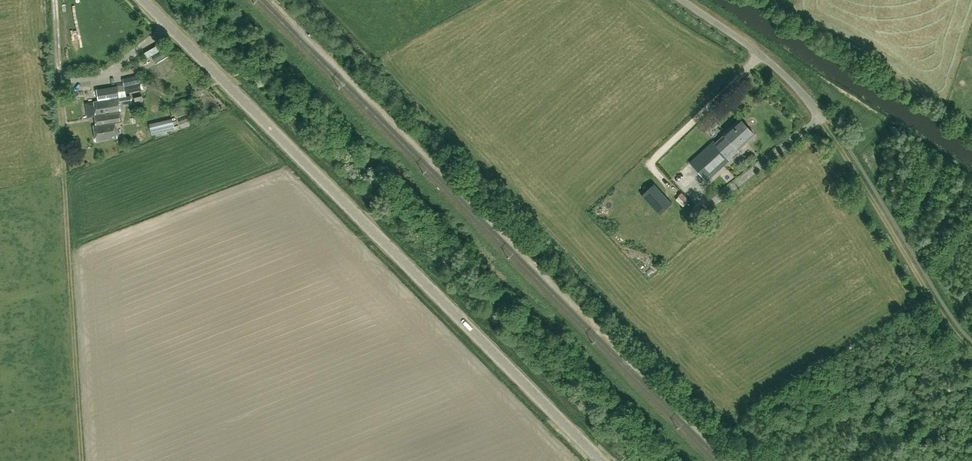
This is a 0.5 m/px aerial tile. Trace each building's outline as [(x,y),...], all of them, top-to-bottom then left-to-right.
[(124,87),(126,93),(138,90),(138,84),(124,87)] [(96,141),(117,137),(114,122),(120,121),(119,112),(120,111),(119,104),(131,102),(130,96),(113,99),(111,88),(96,90),(98,101),(93,102),(97,125),(94,126),(96,141)] [(187,105),(180,109),(183,114),(190,109),(187,105)] [(188,125),(197,120),(195,115),(185,120),(188,125)] [(152,135),(170,131),(175,130),(174,126),(179,125),(177,120),(173,121),(172,119),(149,124),(152,135)] [(724,135),(715,144),(727,157),(736,149),(737,150),(754,135),(739,119),(723,134),(724,135)] [(727,157),(715,144),(713,142),(689,163),(705,181),(729,160),(727,157)] [(599,187),(606,195),(613,189),(606,181),(599,187)] [(654,183),(641,195),(659,215),(672,203),(654,183)] [(585,198),(592,206),(605,196),(599,187),(585,198)] [(579,206),(564,216),(569,223),(584,213),(579,206)]
